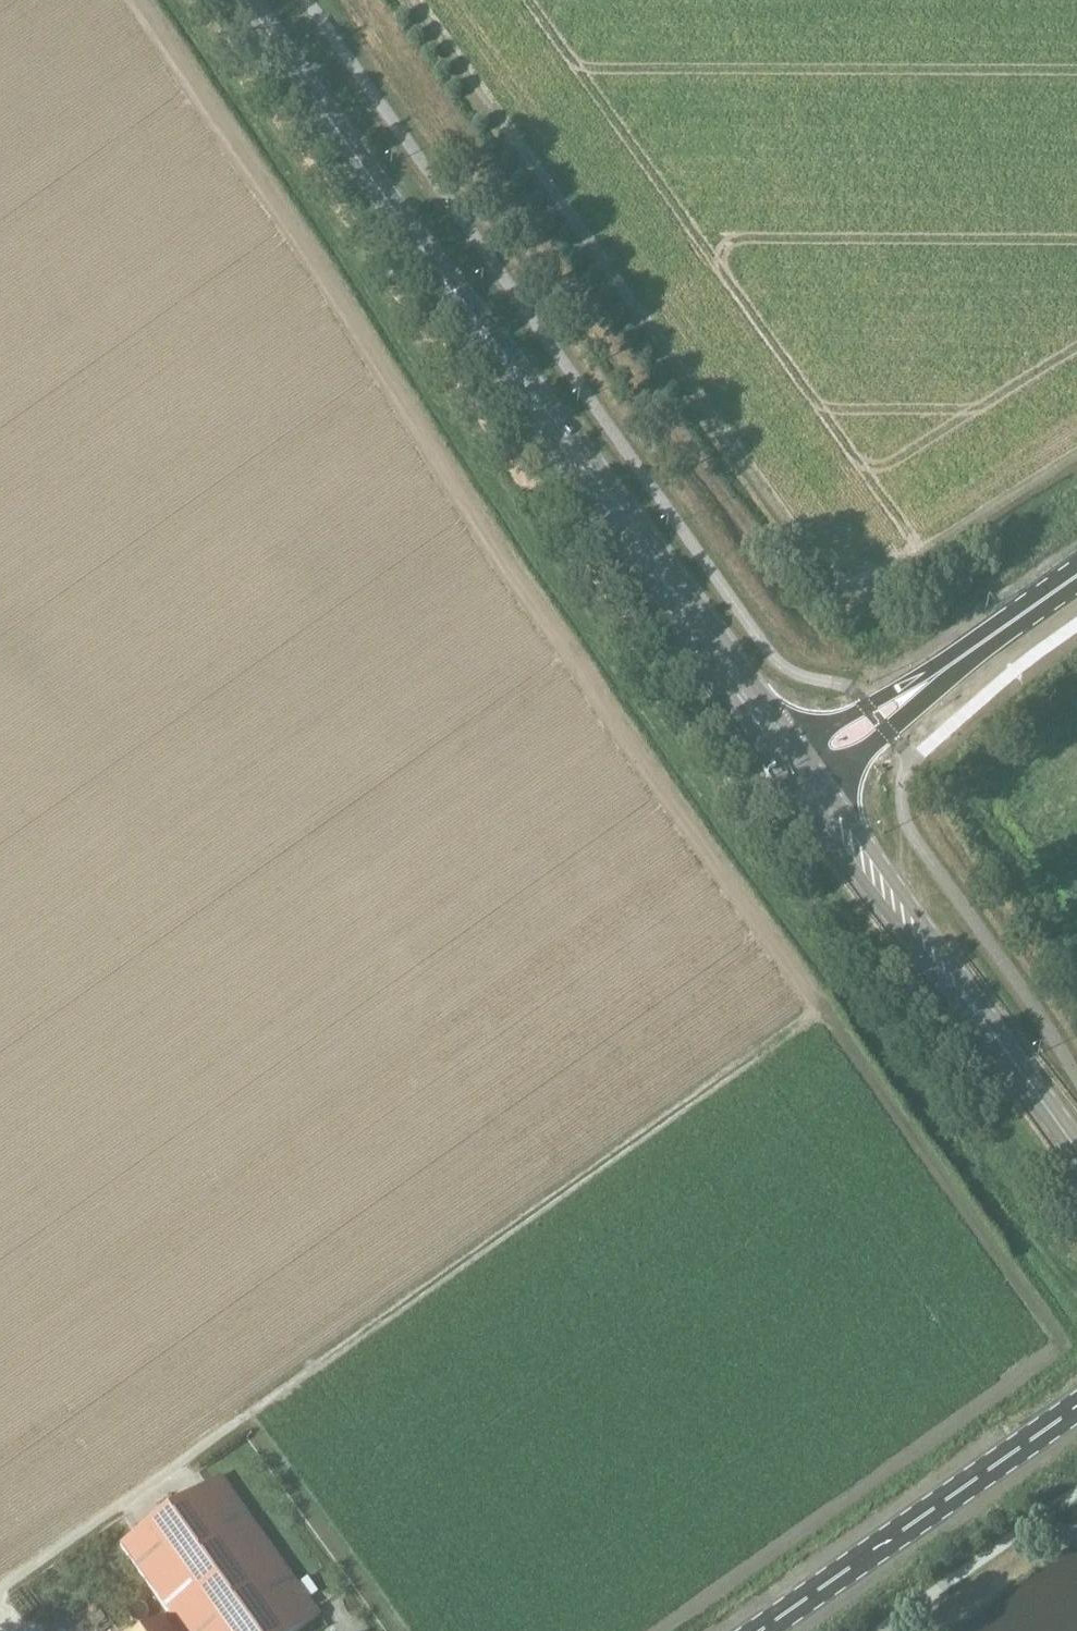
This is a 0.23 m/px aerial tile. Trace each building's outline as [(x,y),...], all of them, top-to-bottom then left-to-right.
[(320,1616),(221,1476),(121,1547),(170,1616),(148,1630),(298,1630),(320,1616)]
